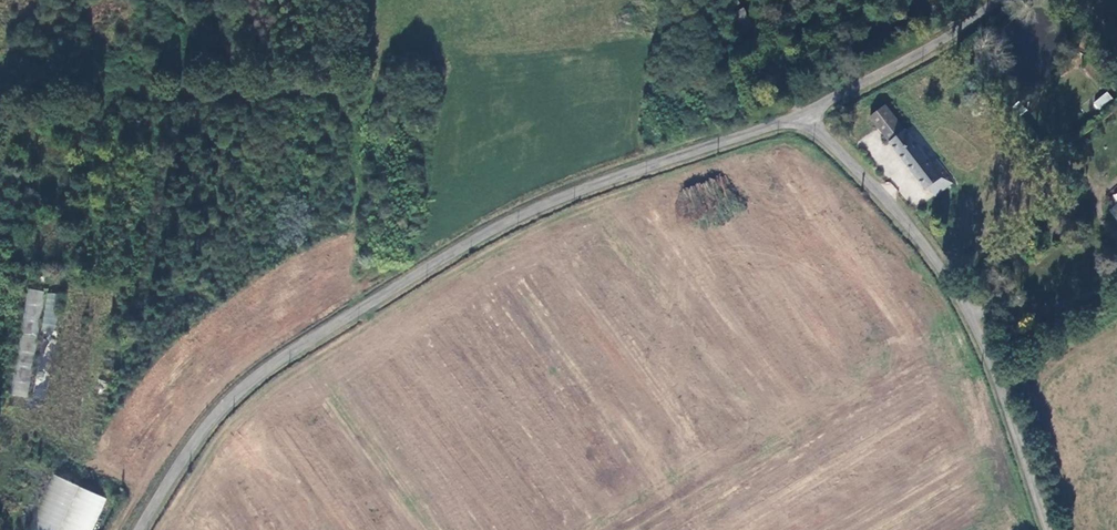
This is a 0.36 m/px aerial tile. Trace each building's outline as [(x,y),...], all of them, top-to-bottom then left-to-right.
[(726,17),(742,8),(739,3),(724,12),(726,17)] [(746,32),(755,27),(746,11),(737,16),(746,32)] [(1099,111),(1113,97),(1106,91),(1092,104),(1099,111)] [(870,118),(892,145),(907,133),(886,106),(870,118)] [(892,145),(930,192),(930,191),(944,180),(938,173),(943,168),(939,163),(935,166),(907,133),(892,145)] [(944,180),(950,188),(955,184),(943,168),(938,173),(944,180)] [(944,180),(930,191),(937,199),(950,188),(944,180)] [(42,291),(26,289),(13,396),(29,398),(42,291)] [(55,330),(58,293),(46,292),(42,329),(55,330)] [(29,529),(92,529),(105,497),(52,475),(29,529)]
